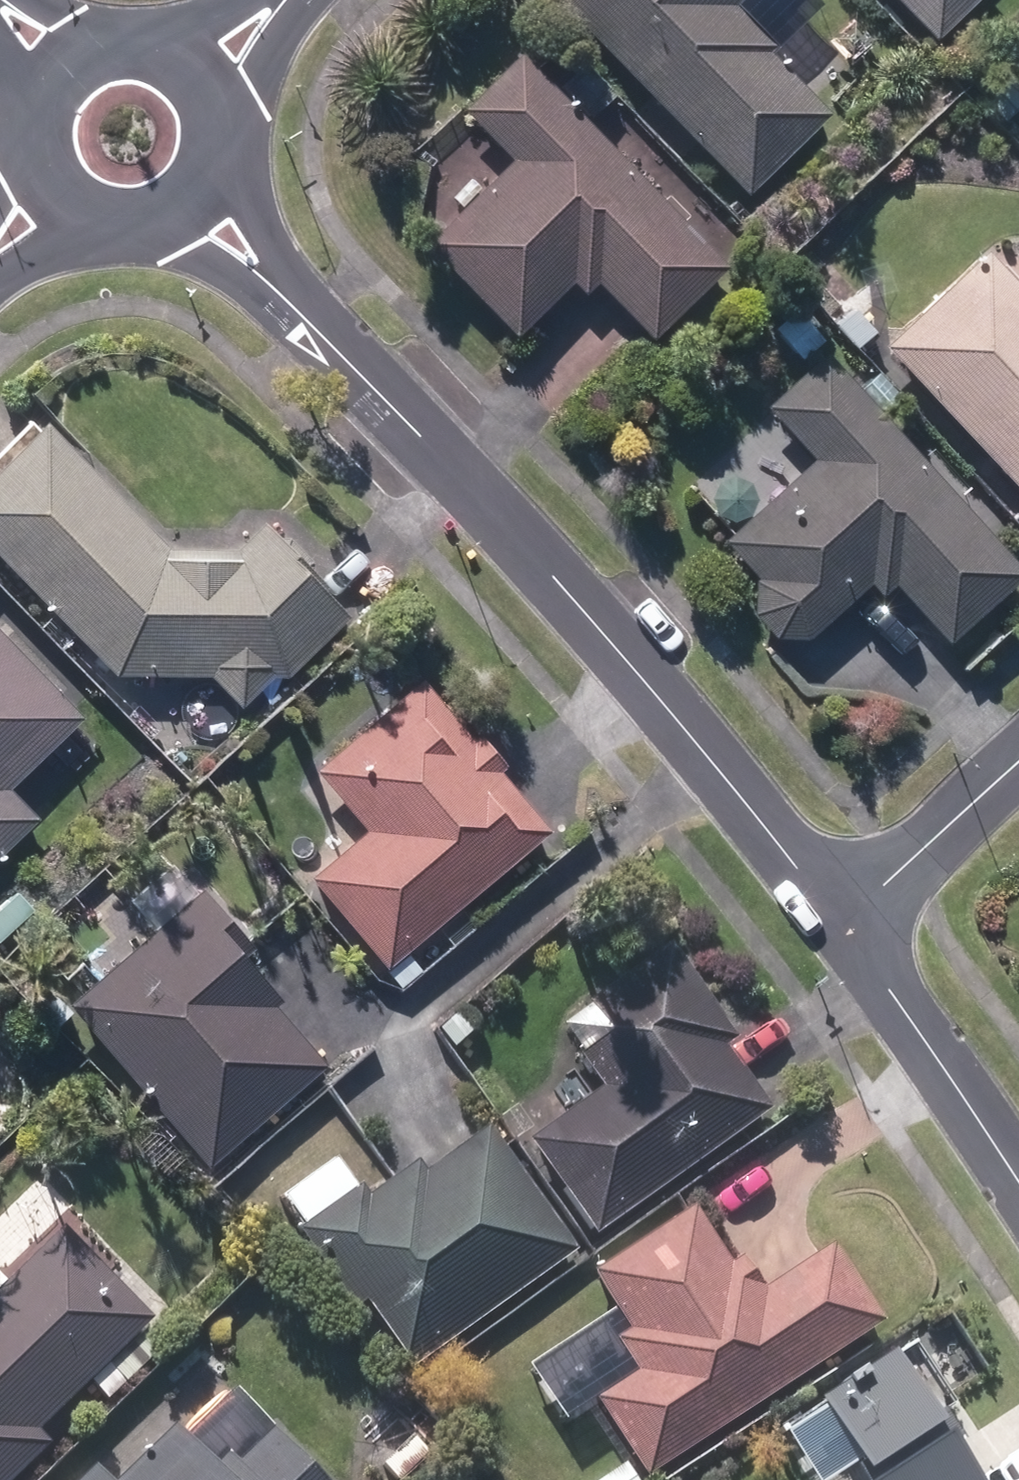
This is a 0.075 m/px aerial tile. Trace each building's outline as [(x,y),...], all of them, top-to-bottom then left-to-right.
[(747,192),(827,117),(766,52),(772,46),(734,4),(738,0),(564,0),(747,192)] [(937,39),(977,0),(900,0),(937,39)] [(596,279),(653,337),(726,266),(519,57),(465,109),(516,160),(431,245),(518,334),(571,280),(582,292),(596,279)] [(561,84),(588,116),(609,98),(583,67),(561,84)] [(1005,120),(1018,108),(1018,96),(993,68),(973,87),(1005,120)] [(1018,486),(1018,255),(1017,253),(1001,268),(987,254),(888,347),(1018,486)] [(767,336),(795,366),(823,340),(795,310),(767,336)] [(839,324),(860,348),(876,334),(856,310),(839,324)] [(947,641),(1018,577),(1018,571),(825,358),(768,409),(817,461),(727,544),(762,582),(756,588),(755,613),(779,638),(807,640),(870,582),(882,594),(895,583),(947,641)] [(864,387),(886,411),(902,396),(879,372),(864,387)] [(241,712),(273,680),(289,680),(350,621),(304,576),(309,571),(269,531),(240,560),(171,560),(44,431),(0,474),(0,565),(114,679),(211,681),(241,712)] [(720,512),(737,516),(751,508),(755,492),(747,478),(730,473),(716,482),(712,498),(720,512)] [(16,655),(0,638),(0,671),(16,655)] [(312,882),(389,972),(549,836),(499,777),(507,771),(480,741),(473,747),(421,687),(318,776),(368,836),(312,882)] [(36,823),(0,785),(0,858),(36,823)] [(70,1010),(210,1170),(324,1070),(275,1013),(283,1006),(240,956),(249,948),(203,894),(70,1010)] [(75,940),(89,957),(107,941),(93,924),(75,940)] [(531,1149),(597,1242),(769,1118),(724,1056),(736,1048),(669,953),(589,1011),(613,1044),(582,1066),(605,1096),(531,1149)] [(388,978),(401,995),(423,977),(410,961),(388,978)] [(441,1040),(454,1055),(477,1033),(463,1019),(441,1040)] [(367,1307),(416,1374),(577,1258),(490,1139),(427,1184),(419,1172),(370,1208),(360,1195),(300,1238),(356,1315),(367,1307)] [(647,1479),(653,1479),(883,1331),(834,1255),(763,1301),(741,1267),(729,1274),(694,1218),(595,1282),(634,1340),(619,1349),(640,1380),(599,1406),(647,1479)] [(52,1453),(39,1438),(109,1371),(127,1389),(164,1353),(157,1346),(146,1335),(154,1326),(65,1234),(0,1297),(0,1479),(24,1479),(52,1453)] [(875,1479),(995,1479),(959,1423),(958,1424),(907,1343),(829,1392),(882,1475),(875,1479)] [(275,1436),(239,1471),(224,1455),(208,1469),(176,1435),(128,1479),(316,1479),(275,1436)] [(396,1479),(406,1479),(430,1458),(414,1442),(386,1469),(396,1479)]
